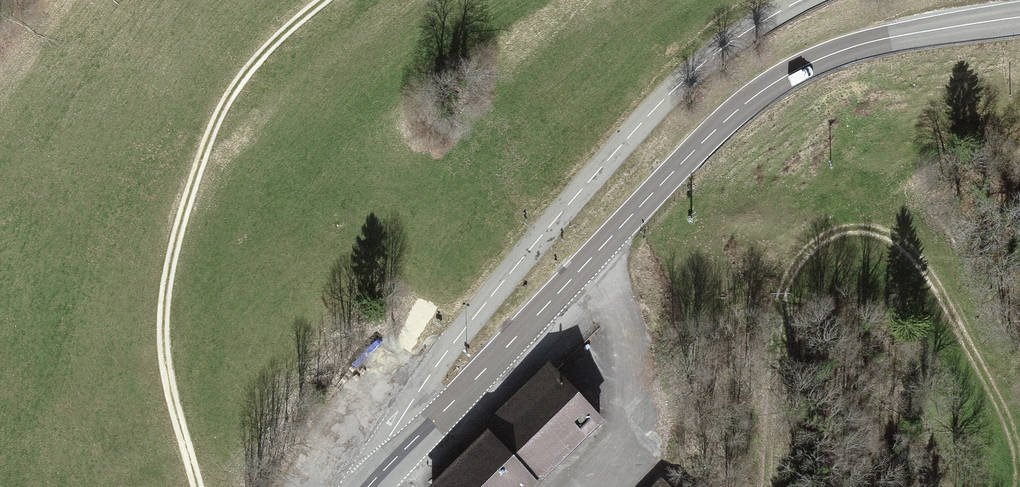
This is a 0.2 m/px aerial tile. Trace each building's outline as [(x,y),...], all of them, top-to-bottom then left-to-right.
[(437,486),(534,486),(600,420),(551,371),(437,486)]
